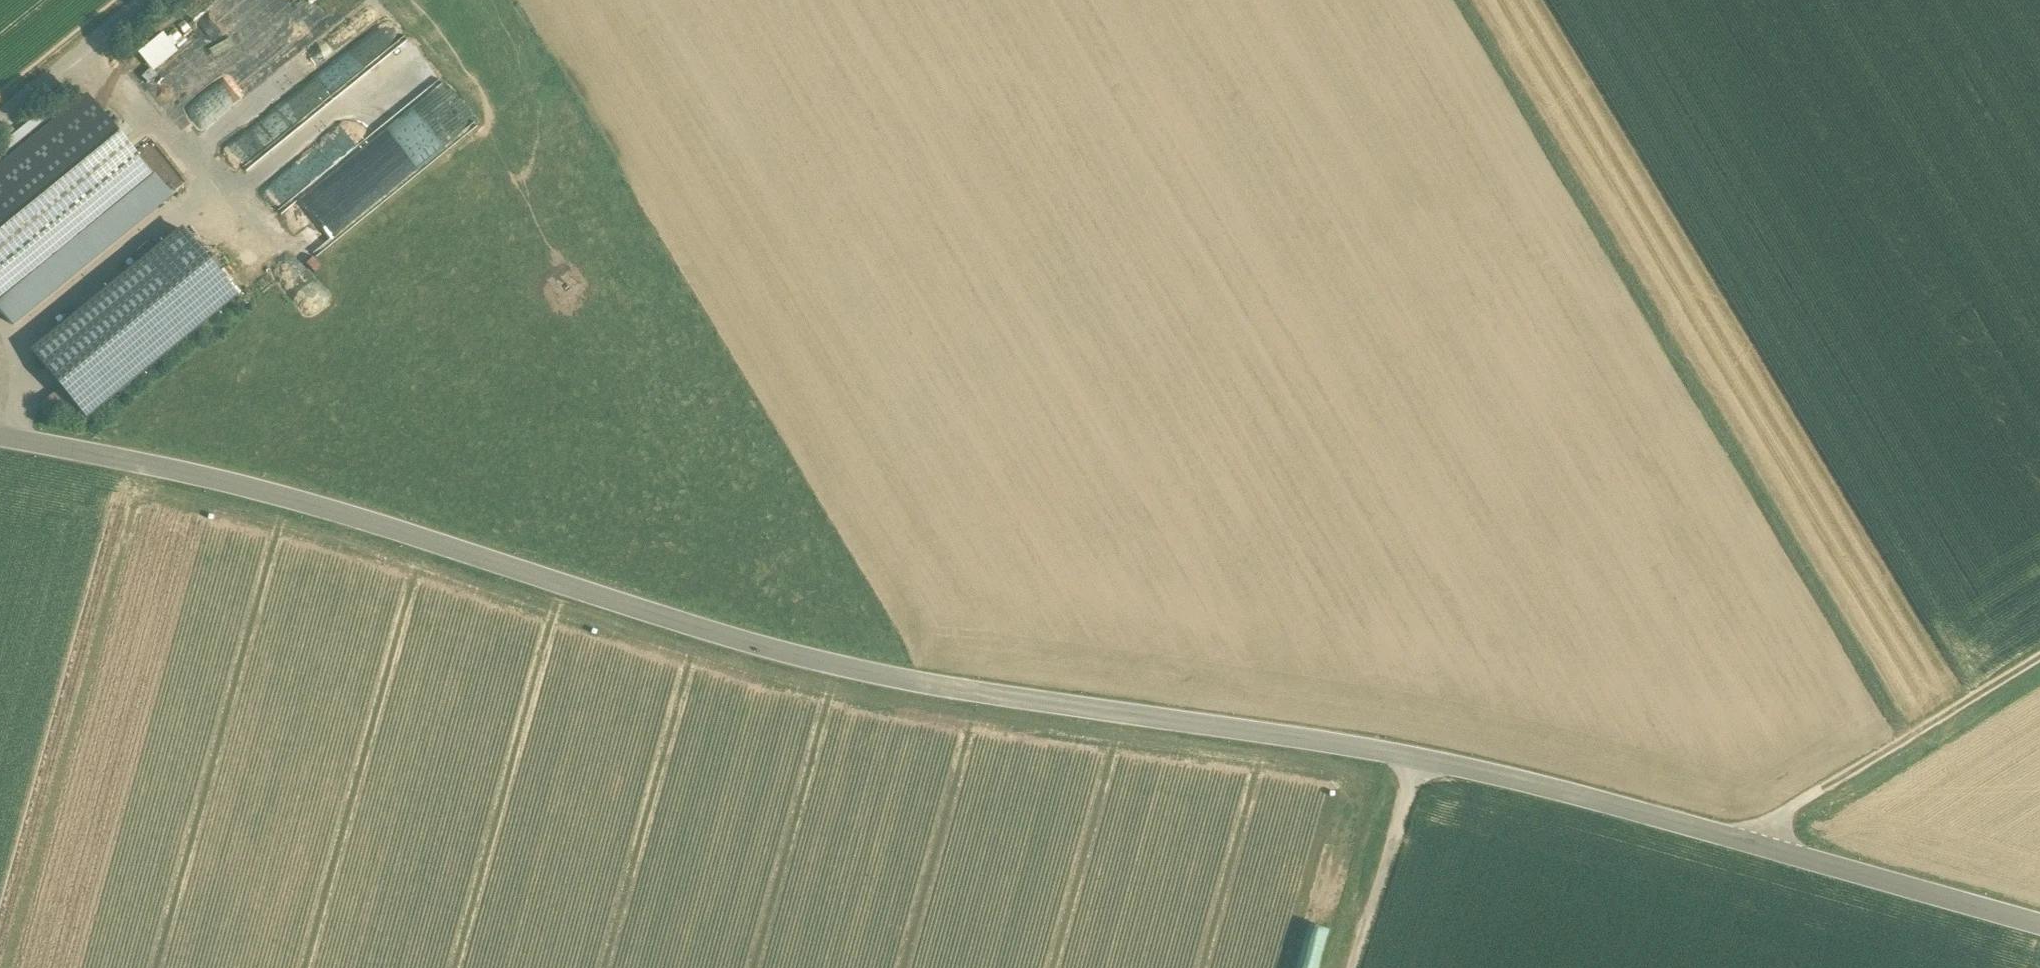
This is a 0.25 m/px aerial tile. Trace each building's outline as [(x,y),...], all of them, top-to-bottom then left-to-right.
[(157,67),(173,86),(199,66),(183,46),(157,67)] [(380,134),(409,174),(474,126),(445,86),(380,134)] [(0,167),(0,295),(149,174),(87,97),(0,167)] [(291,156),(298,178),(305,176),(308,186),(321,182),(317,168),(325,165),(319,147),(291,156)] [(281,176),(251,199),(267,219),(297,196),(281,176)] [(182,231),(33,352),(86,417),(235,296),(182,231)]
